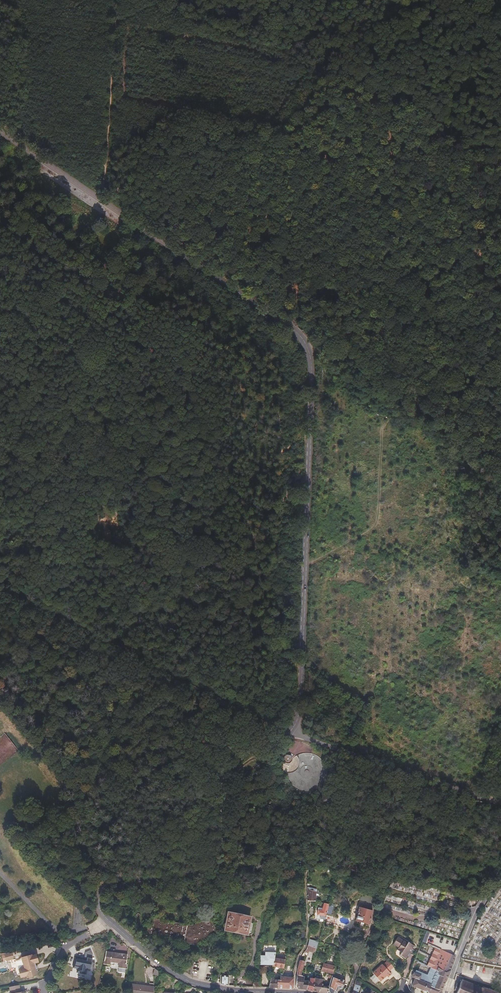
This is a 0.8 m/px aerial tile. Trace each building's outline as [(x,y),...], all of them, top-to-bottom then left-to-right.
[(281,767),(283,769),(286,770),(286,774),(287,777),(288,781),(290,784),(293,787),(296,789),(299,791),(303,792),(307,792),(311,791),(315,790),(318,788),(321,785),(323,782),(325,778),(325,775),(325,771),(325,767),(323,763),(321,760),(319,757),(315,755),(312,753),(308,752),(304,752),(300,753),(297,754),(296,755),(296,754),(294,752),(292,751),(289,750),(287,750),(284,750),(282,751),(280,753),(279,755),(278,758),(277,760),(278,763),(279,765),(281,767)] [(317,888),(306,887),(307,901),(316,901),(317,888)] [(322,908),(318,907),(317,914),(320,915),(319,921),(323,921),(327,903),(323,903),(322,908)] [(373,910),(359,907),(356,920),(361,922),(364,922),(369,924),(373,910)] [(190,925),(149,917),(146,934),(193,943),(216,933),(214,930),(217,928),(213,920),(213,918),(213,916),(214,914),(215,913),(216,913),(217,913),(218,913),(222,910),(218,909),(216,910),(213,911),(212,912),(210,913),(210,916),(209,920),(208,917),(190,925)] [(218,913),(229,915),(226,929),(235,931),(235,930),(245,932),(244,935),(248,936),(251,934),(253,924),(252,923),(247,922),(248,918),(231,915),(231,912),(222,910),(218,913)] [(392,944),(397,947),(396,949),(401,952),(399,955),(404,959),(406,956),(407,957),(412,949),(411,948),(412,946),(406,943),(406,944),(396,937),(392,944)] [(318,942),(309,939),(308,944),(316,948),(318,942)] [(308,944),(307,944),(306,947),(304,951),(308,953),(309,950),(315,952),(316,948),(308,944)] [(454,956),(433,949),(426,966),(431,968),(436,970),(437,968),(446,972),(446,969),(451,970),(456,957),(454,956)] [(83,959),(74,957),(72,967),(77,968),(76,972),(85,974),(85,970),(92,972),(94,962),(90,962),(92,955),(89,950),(84,952),(83,959)] [(109,954),(105,953),(102,965),(109,965),(109,962),(118,963),(117,968),(124,969),(126,954),(109,952),(109,954)] [(264,956),(260,956),(260,965),(273,965),(274,958),(275,953),(264,952),(264,956)] [(2,955),(4,961),(14,959),(12,953),(2,955)] [(32,954),(21,957),(24,968),(19,970),(21,978),(27,976),(27,978),(37,975),(34,963),(39,962),(36,954),(32,955),(32,954)] [(284,960),(274,958),(273,965),(272,967),(282,968),(284,960)] [(382,966),(380,964),(371,974),(372,975),(372,976),(378,981),(379,982),(385,976),(386,978),(390,974),(387,972),(392,967),(386,962),(382,966)] [(322,963),(321,966),(321,969),(332,972),(334,967),(322,963)] [(414,973),(413,973),(411,977),(415,978),(412,986),(430,992),(441,992),(441,990),(448,974),(449,975),(451,970),(446,969),(446,972),(437,968),(436,970),(431,968),(427,975),(415,970),(414,973)] [(302,970),(297,969),(295,985),(298,989),(306,990),(307,981),(306,981),(303,980),(304,977),(302,977),(302,975),(301,975),(302,970)] [(332,972),(329,986),(327,992),(337,992),(336,992),(338,988),(341,989),(344,980),(339,979),(338,974),(332,972)] [(279,981),(277,981),(277,988),(292,989),(293,978),(281,977),(282,974),(279,974),(279,981)] [(228,976),(220,976),(220,984),(227,986),(228,976)] [(378,981),(372,976),(369,979),(374,984),(378,981)] [(313,980),(313,990),(315,991),(322,992),(327,992),(329,986),(322,985),(322,979),(314,979),(313,980)] [(457,991),(456,992),(497,992),(498,992),(497,991),(496,992),(489,990),(490,989),(489,988),(489,990),(484,988),(484,987),(483,987),(483,988),(478,986),(479,985),(478,985),(478,986),(473,984),(472,983),(472,984),(468,983),(468,982),(467,981),(467,982),(462,980),(463,979),(462,979),(461,980),(460,980),(460,981),(461,981),(460,985),(457,991)] [(18,985),(9,987),(10,992),(24,992),(24,991),(21,992),(20,992),(18,985)]
